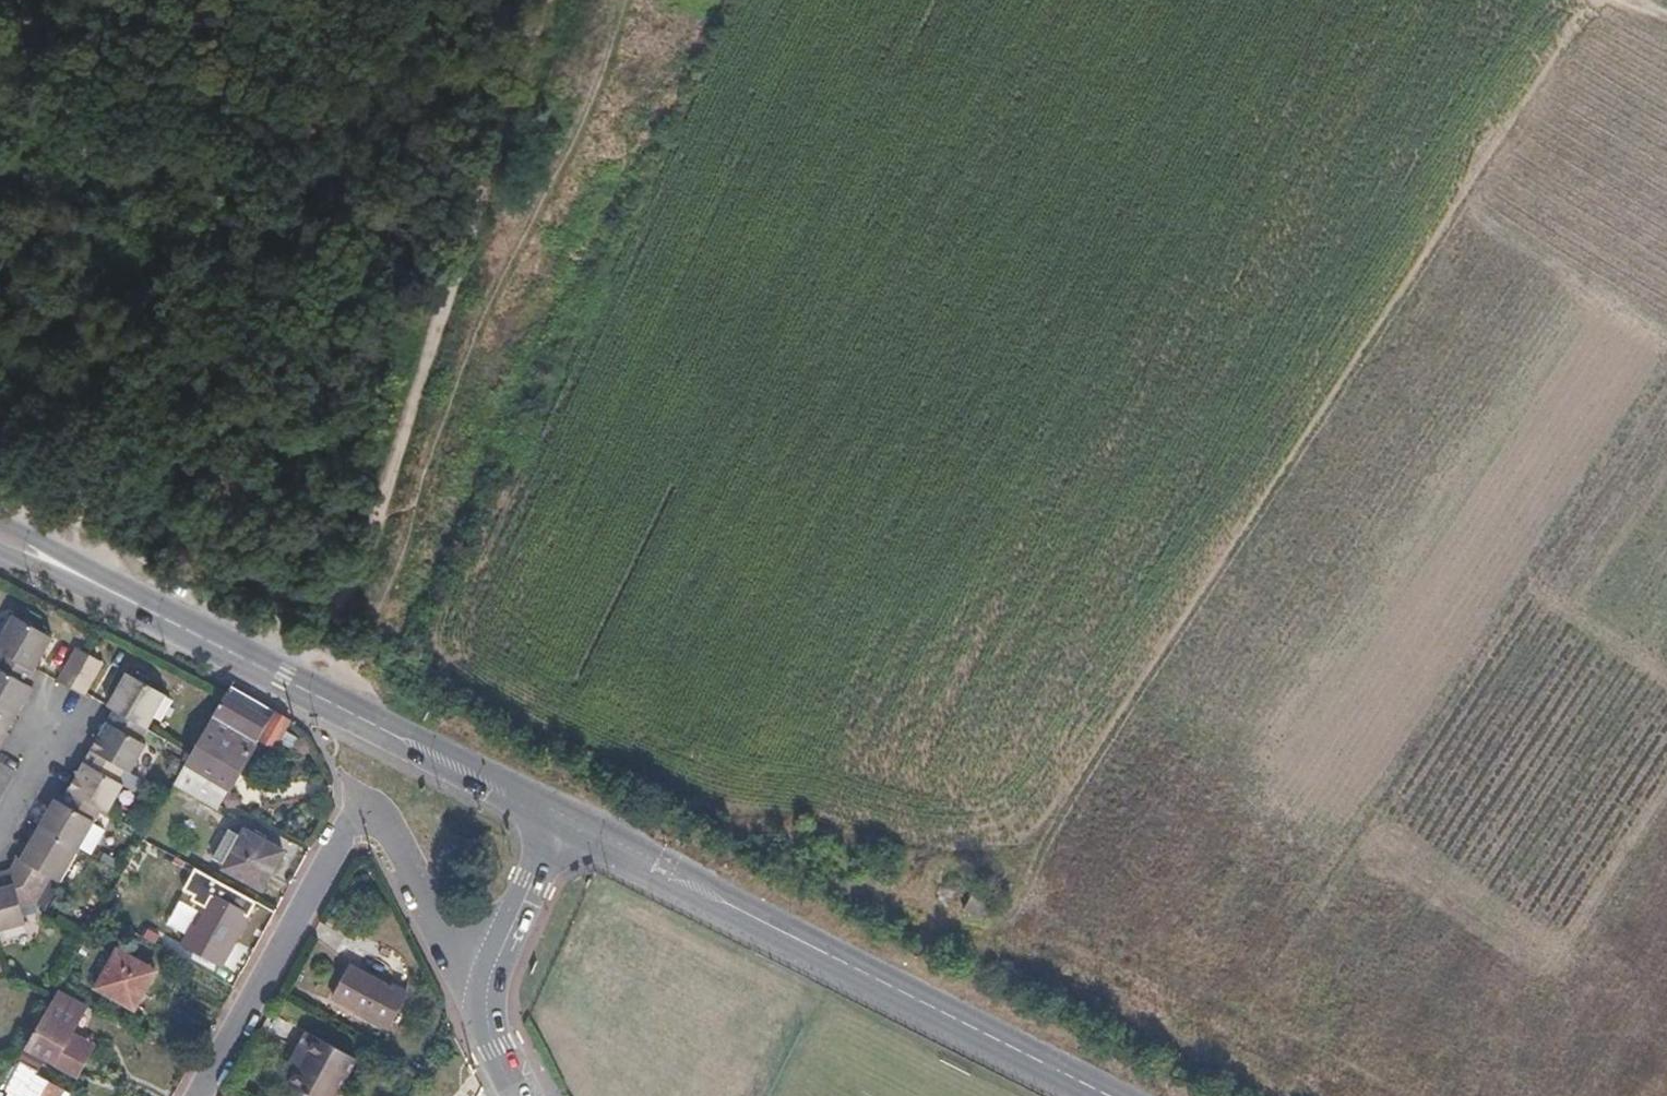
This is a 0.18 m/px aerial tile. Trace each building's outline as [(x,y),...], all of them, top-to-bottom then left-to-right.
[(13,619),(0,642),(0,654),(1,655),(33,672),(34,670),(51,641),(13,619)] [(91,657),(77,649),(57,683),(72,692),(91,657)] [(1,655),(0,657),(0,707),(18,717),(34,689),(26,684),(33,672),(1,655)] [(106,666),(91,657),(72,692),(86,700),(88,697),(106,666)] [(163,697),(124,675),(105,707),(115,713),(145,730),(163,697)] [(248,753),(252,748),(254,744),(270,716),(228,689),(225,694),(190,756),(172,787),(215,811),(248,753)] [(18,717),(0,707),(0,748),(18,717)] [(145,730),(115,713),(92,754),(127,774),(143,746),(138,743),(145,730)] [(287,726),(270,716),(254,744),(270,754),(287,726)] [(127,774),(92,754),(70,794),(104,813),(111,817),(126,790),(119,786),(127,774)] [(63,807),(57,803),(41,832),(80,854),(104,813),(70,794),(63,807)] [(23,864),(17,861),(11,871),(22,911),(37,906),(51,882),(61,887),(80,854),(41,832),(23,864)] [(253,835),(250,840),(261,846),(264,840),(253,835)] [(250,840),(242,836),(222,874),(259,894),(279,856),(261,846),(250,840)] [(170,885),(135,865),(118,895),(134,904),(132,907),(151,918),(170,885)] [(26,926),(22,911),(11,871),(0,874),(0,934),(26,926)] [(251,905),(216,886),(182,946),(218,967),(251,905)] [(153,973),(115,952),(93,990),(131,1012),(153,973)] [(398,997),(346,970),(330,1003),(380,1031),(398,997)] [(84,1009),(57,995),(27,1050),(75,1077),(88,1053),(66,1041),(70,1034),(84,1009)] [(304,1058),(296,1073),(288,1089),(301,1095),(333,1095),(352,1060),(305,1033),(295,1053),(304,1058)] [(70,1034),(66,1041),(88,1053),(92,1046),(70,1034)] [(304,1058),(295,1053),(287,1067),(296,1073),(304,1058)] [(24,1073),(15,1069),(8,1082),(16,1087),(24,1073)] [(59,1094),(32,1078),(21,1095),(58,1095),(59,1094)]
